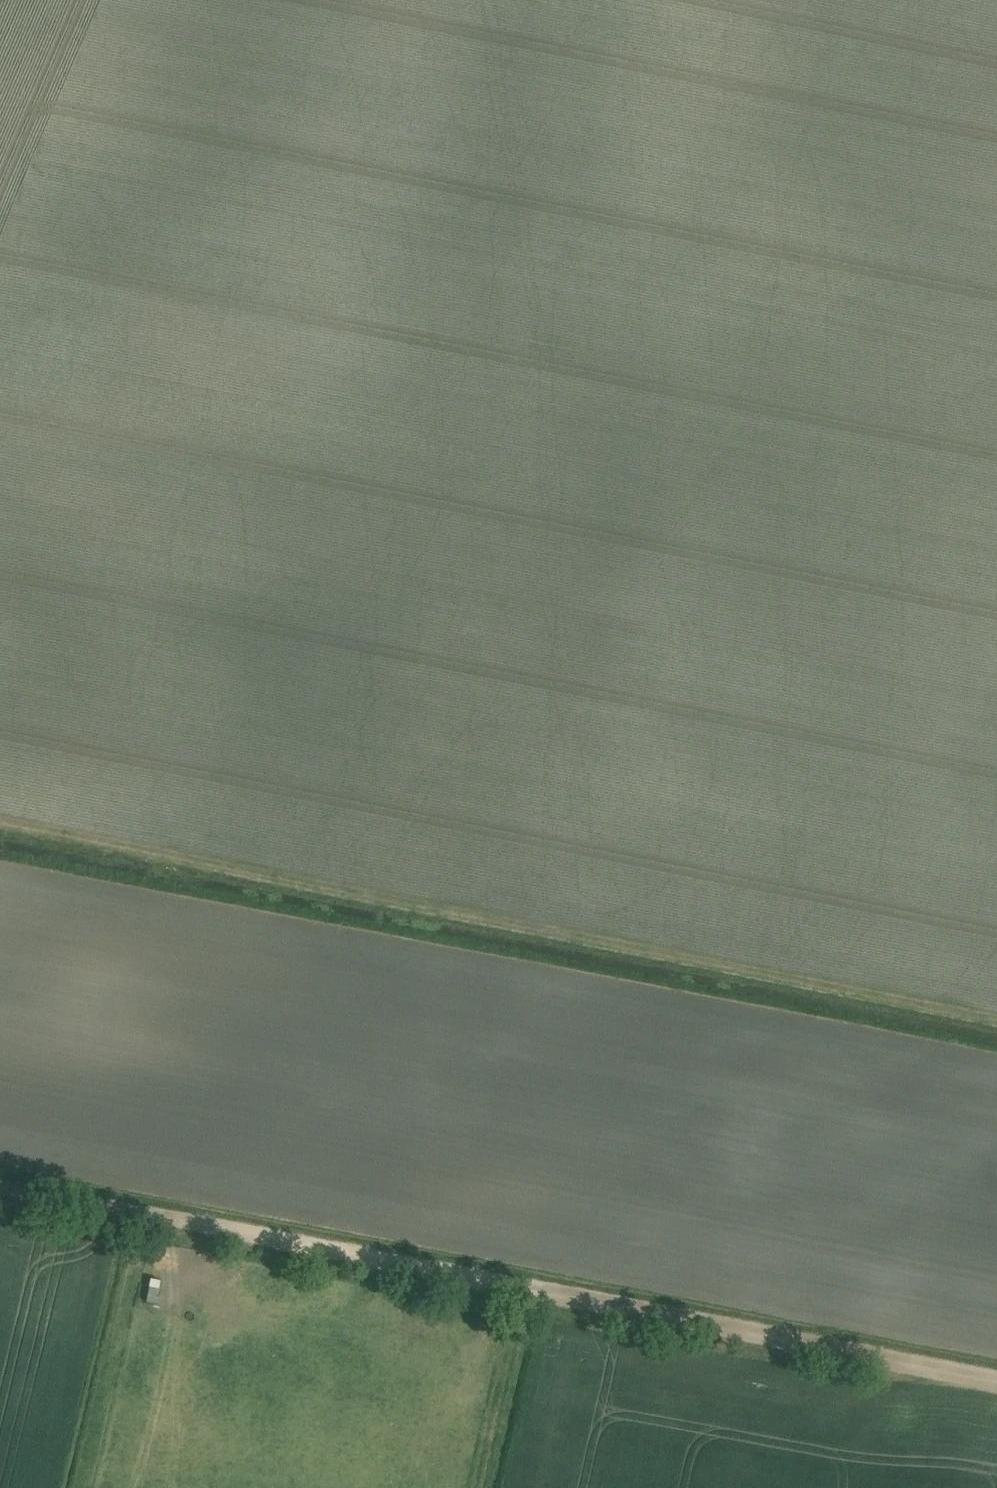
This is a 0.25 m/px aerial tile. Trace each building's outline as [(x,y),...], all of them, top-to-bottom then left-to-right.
[(143,1321),(154,1326),(162,1310),(150,1305),(143,1321)]
